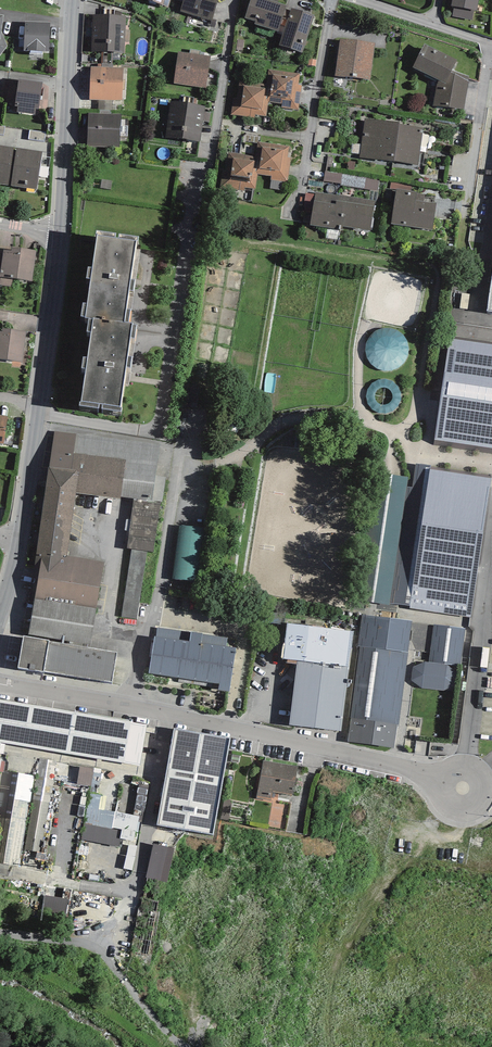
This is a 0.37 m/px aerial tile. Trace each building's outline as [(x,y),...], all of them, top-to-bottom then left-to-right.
[(180,10),(212,20),(218,0),(184,0),(180,10)] [(271,0),(250,0),(245,18),(255,21),(254,24),(278,32),(287,5),(271,0)] [(451,6),(454,7),(452,16),(473,20),(474,10),(477,11),(479,0),(453,0),(451,6)] [(315,15),(291,7),(279,45),(302,53),(315,15)] [(93,14),(92,33),(125,34),(126,16),(93,14)] [(50,22),(25,21),(24,50),(30,50),(30,54),(42,55),(43,51),(49,51),(50,22)] [(125,53),(125,34),(92,33),(91,51),(125,53)] [(375,43),(340,38),(335,76),(370,80),(375,43)] [(456,59),(424,44),(413,68),(438,79),(434,106),(463,109),(469,76),(452,71),(456,59)] [(211,56),(178,51),(174,83),(206,88),(211,56)] [(123,67),(91,66),(90,99),(122,100),(123,67)] [(299,73),(269,70),(267,84),(270,85),(268,101),(282,103),(281,108),(299,110),(302,85),(298,84),(299,73)] [(42,82),(18,79),(15,106),(18,106),(17,112),(35,115),(36,108),(39,109),(42,82)] [(270,85),(267,84),(239,80),(238,93),(234,93),(231,114),(255,118),(255,115),(266,116),(268,101),(270,85)] [(205,106),(170,101),(165,137),(200,142),(203,121),(204,112),(205,106)] [(121,114),(88,113),(87,146),(120,147),(121,114)] [(399,122),(364,118),(360,157),(394,162),(399,124),(399,122)] [(424,127),(399,124),(394,162),(418,165),(424,127)] [(46,132),(30,130),(28,139),(44,141),(46,132)] [(289,146),(258,142),(256,156),(260,157),(258,173),(258,174),(271,175),(271,180),(288,182),(291,157),(288,157),(289,146)] [(0,145),(0,184),(11,186),(17,148),(0,145)] [(42,151),(17,148),(11,186),(37,189),(42,151)] [(260,157),(256,156),(229,153),(227,165),(223,165),(220,187),(245,191),(245,187),(256,189),(258,173),(260,157)] [(380,179),(325,171),(323,181),(340,183),(340,185),(378,191),(380,179)] [(396,189),(411,191),(412,184),(391,181),(390,189),(396,190),(396,189)] [(411,191),(396,189),(396,190),(391,223),(433,229),(436,203),(424,201),(425,194),(417,193),(417,192),(411,191)] [(375,202),(315,192),(315,194),(314,205),(310,225),(337,229),(338,224),(371,230),(375,202)] [(314,205),(315,194),(306,193),(304,204),(314,205)] [(136,240),(97,234),(92,267),(88,266),(86,277),(91,278),(87,303),(83,303),(81,315),(85,316),(85,318),(89,318),(93,319),(93,317),(124,322),(128,322),(130,309),(126,308),(129,290),(132,290),(134,280),(131,279),(136,240)] [(12,251),(3,250),(0,277),(13,278),(32,281),(36,250),(12,247),(12,251)] [(13,278),(0,277),(0,279),(0,285),(12,287),(13,278)] [(132,323),(128,322),(124,322),(93,317),(93,319),(89,318),(87,331),(91,331),(87,357),(84,356),(82,367),(86,368),(81,401),(79,401),(79,405),(98,408),(99,403),(103,404),(102,408),(121,411),(122,407),(120,406),(127,366),(130,367),(132,357),(127,356),(130,337),(133,338),(136,325),(132,324),(132,323)] [(396,329),(389,328),(382,328),(375,331),(370,336),(366,342),(365,349),(366,356),(369,363),(375,368),(381,371),(388,372),(396,370),(402,366),(407,360),(409,354),(409,346),(407,339),(402,333),(396,329)] [(0,331),(0,359),(22,362),(26,331),(4,329),(3,332),(0,331)] [(450,338),(435,440),(491,448),(491,344),(450,338)] [(397,409),(401,404),(402,398),(402,393),(399,387),(395,383),(389,380),(384,379),(378,380),(372,384),(369,388),(367,394),(366,399),(368,405),(371,410),(376,413),(382,415),(387,415),(393,413),(397,409)] [(76,433),(54,431),(50,466),(71,469),(73,453),(76,433)] [(159,444),(76,433),(73,453),(125,460),(121,496),(134,498),(152,500),(156,476),(159,444)] [(125,460),(73,453),(71,469),(79,470),(76,493),(120,499),(121,496),(125,460)] [(408,476),(390,474),(372,603),(377,603),(377,609),(397,611),(398,604),(411,605),(430,468),(430,466),(416,464),(413,488),(406,487),(408,476)] [(71,469),(50,466),(48,466),(37,551),(67,555),(76,493),(79,470),(71,469)] [(491,478),(430,468),(411,605),(410,608),(471,618),(491,478)] [(166,477),(156,476),(152,500),(161,502),(163,502),(166,477)] [(152,500),(134,498),(127,549),(132,549),(147,552),(154,552),(161,502),(152,500)] [(204,528),(180,524),(172,581),(196,584),(204,528)] [(137,620),(147,552),(132,549),(121,617),(137,620)] [(105,562),(67,555),(37,551),(35,566),(40,567),(35,598),(97,609),(105,562)] [(97,609),(35,598),(28,634),(90,645),(97,609)] [(412,621),(362,614),(358,646),(359,647),(350,718),(351,719),(398,724),(397,727),(398,727),(412,621)] [(354,631),(288,623),(283,658),(297,660),(289,725),(341,731),(354,631)] [(465,628),(434,625),(429,662),(461,665),(465,628)] [(157,636),(154,636),(148,673),(220,684),(219,690),(229,691),(235,648),(226,647),(227,638),(202,634),(203,633),(191,632),(158,628),(157,636)] [(117,652),(49,641),(49,640),(24,635),(18,669),(43,673),(43,671),(112,682),(117,652)] [(447,664),(424,661),(413,667),(411,680),(421,688),(444,690),(455,686),(456,671),(447,664)] [(0,699),(0,742),(2,743),(124,763),(130,723),(130,720),(0,699)] [(397,727),(398,724),(351,719),(347,742),(394,748),(397,727)] [(147,725),(130,723),(124,763),(140,766),(147,725)] [(230,738),(174,728),(157,824),(213,834),(230,738)] [(57,762),(40,759),(24,849),(41,852),(57,762)] [(298,766),(263,760),(257,798),(271,800),(273,792),(293,795),(298,766)] [(94,768),(80,766),(77,784),(91,786),(94,768)] [(0,771),(0,806),(8,808),(14,773),(0,771)] [(18,773),(14,772),(14,773),(8,808),(6,819),(0,818),(0,879),(45,886),(47,870),(19,865),(34,775),(18,773)] [(149,785),(139,783),(133,815),(139,816),(138,822),(143,822),(149,785)] [(101,795),(90,793),(84,823),(112,828),(115,811),(99,808),(101,795)] [(133,815),(115,811),(112,828),(122,830),(120,839),(134,842),(138,822),(139,816),(133,815)] [(112,828),(84,823),(81,839),(119,846),(120,839),(122,830),(112,828)] [(129,844),(123,868),(132,870),(138,847),(129,844)] [(174,848),(154,844),(146,878),(167,882),(174,848)] [(69,899),(45,895),(40,920),(65,924),(69,899)]
